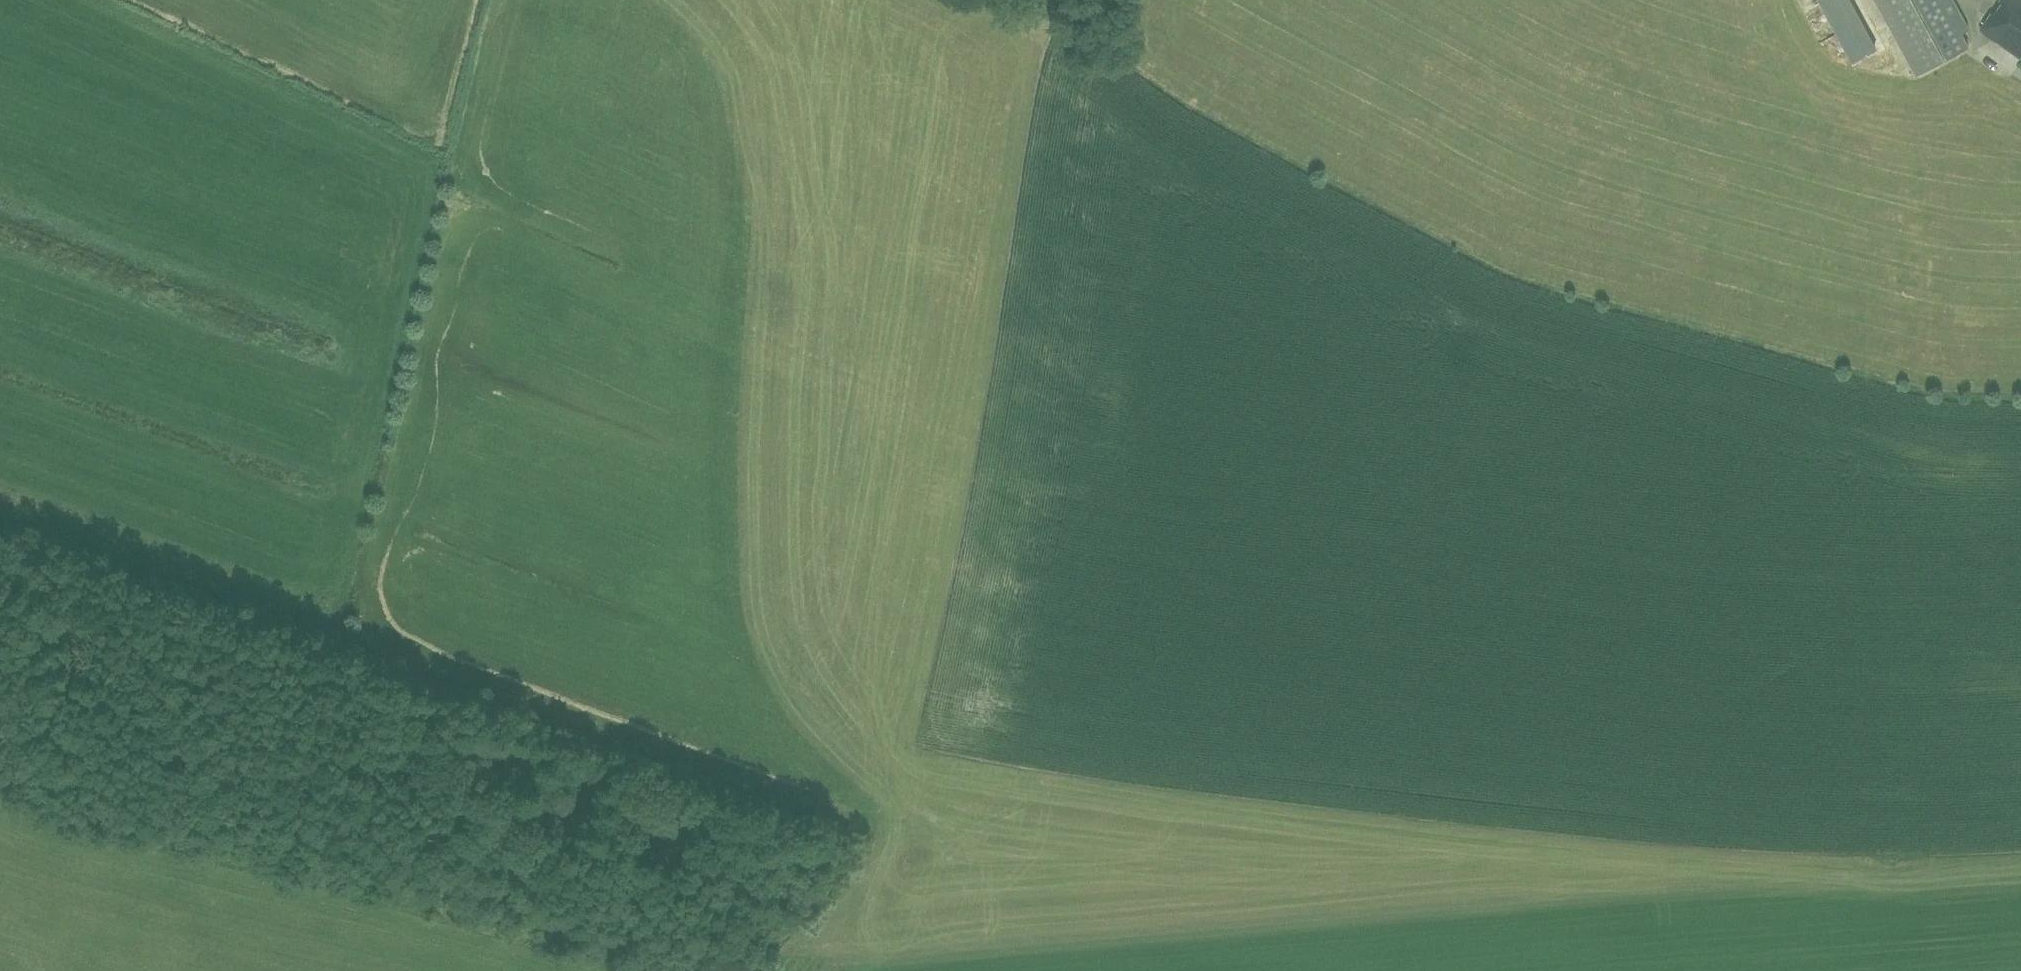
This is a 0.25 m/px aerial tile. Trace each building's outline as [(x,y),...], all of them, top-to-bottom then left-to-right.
[(1851,63),(1876,50),(1849,0),(1818,0),(1851,63)] [(1952,0),(1876,0),(1917,75),(1969,47),(1962,34),(1969,30),(1952,0)] [(1999,2),(2003,4),(1995,15),(1992,12),(1980,29),(2020,58),(2020,0),(2000,0),(1999,2)]
